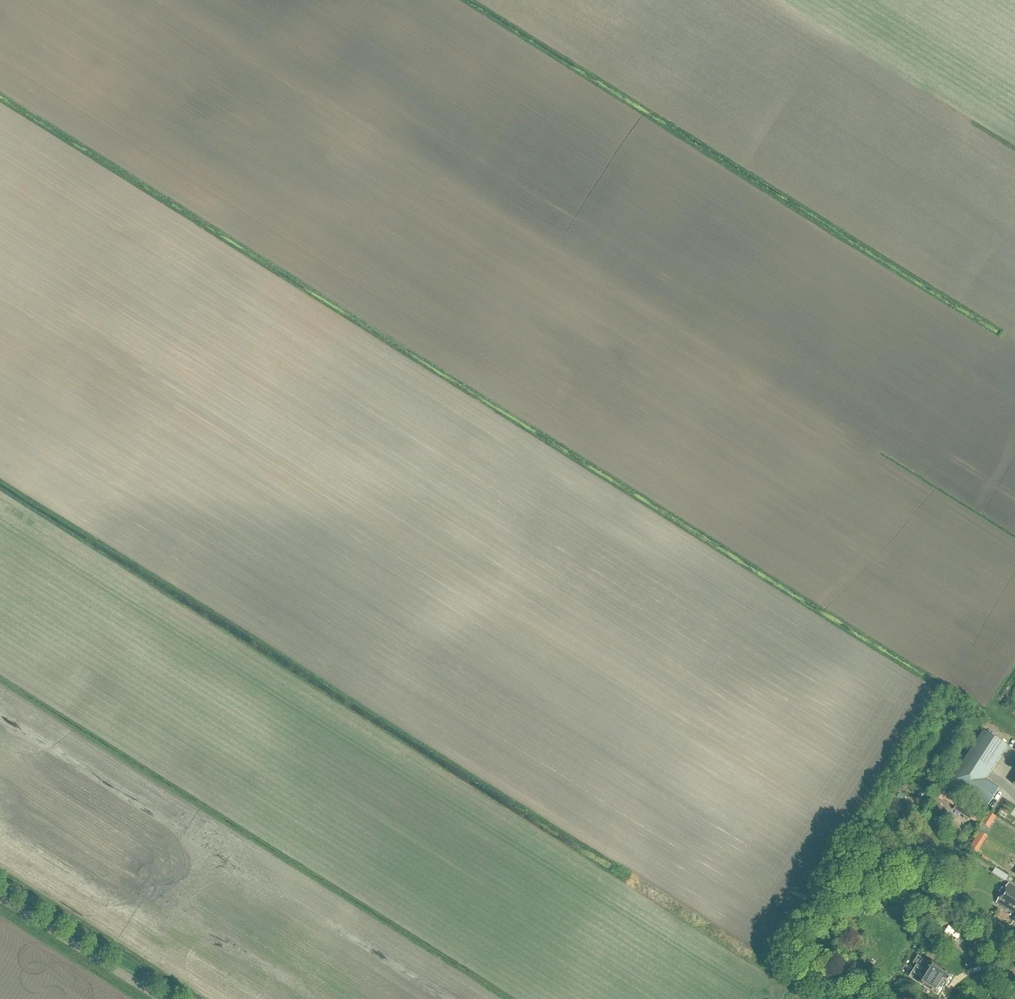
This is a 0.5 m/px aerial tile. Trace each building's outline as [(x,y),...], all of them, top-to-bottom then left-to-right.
[(998,791),(1000,788),(986,779),(1008,746),(1009,746),(985,730),(952,780),(989,805),(998,791)] [(954,810),(970,820),(977,810),(960,800),(954,810)] [(989,813),(983,823),(988,827),(995,817),(989,813)] [(975,840),(969,849),(977,853),(982,845),(975,840)] [(1009,883),(996,903),(1014,914),(1014,887),(1009,883)] [(939,903),(946,891),(937,887),(931,899),(939,903)] [(956,903),(960,896),(954,892),(950,899),(956,903)] [(869,918),(874,910),(868,906),(863,913),(869,918)] [(932,964),(918,956),(913,963),(917,966),(909,978),(938,996),(946,985),(948,986),(954,976),(933,963),(932,964)]
